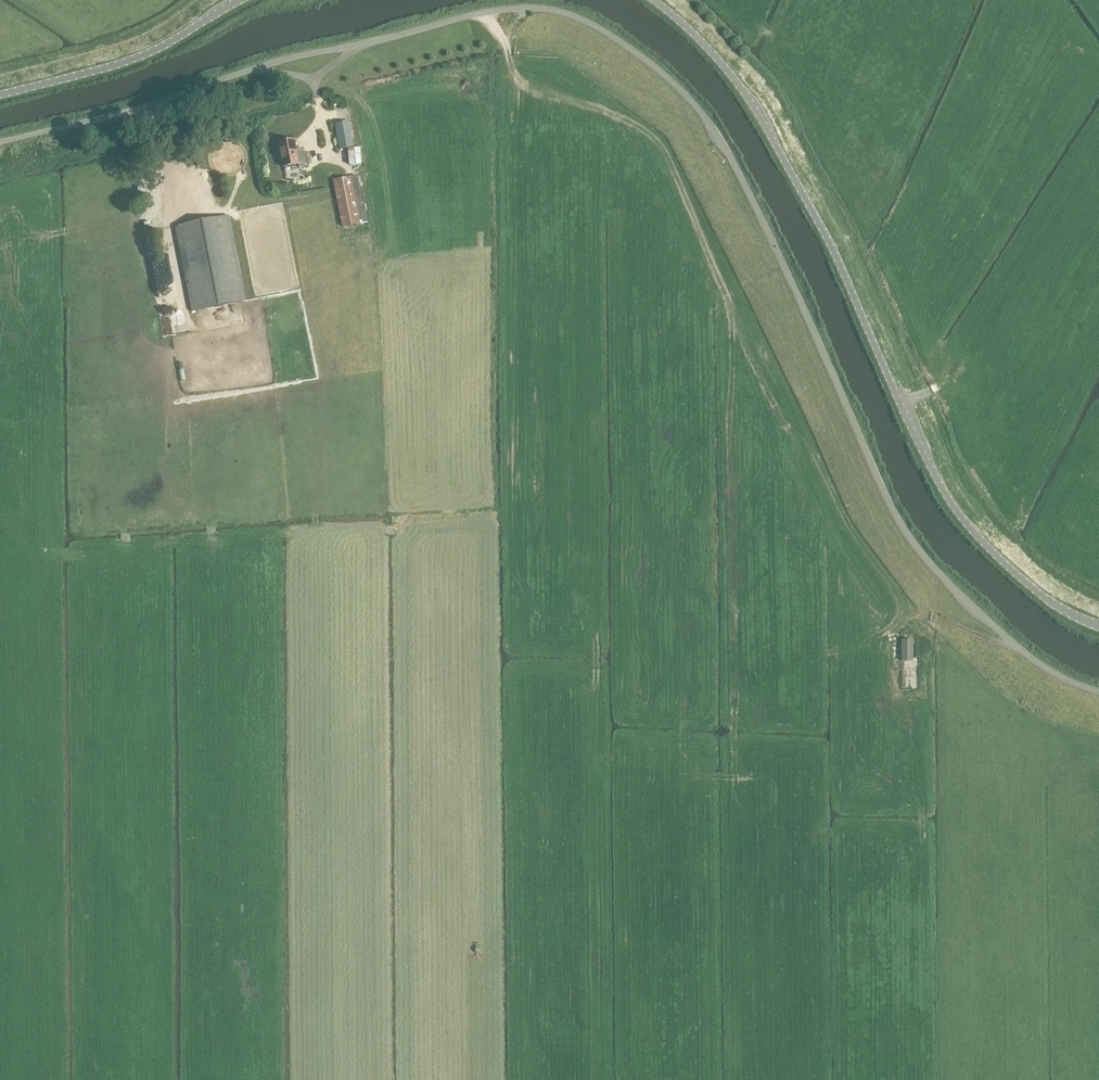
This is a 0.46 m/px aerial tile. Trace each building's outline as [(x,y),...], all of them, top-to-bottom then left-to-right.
[(340,150),(361,147),(356,120),(335,124),(340,150)] [(295,141),(279,144),(283,167),(299,164),(300,168),(308,166),(305,151),(297,152),(295,141)] [(349,166),(360,165),(360,149),(348,149),(349,166)] [(343,227),(366,222),(357,176),(334,181),(343,227)] [(228,216),(209,220),(175,227),(192,312),(246,301),(228,216)] [(902,641),(902,663),(913,663),(913,642),(902,641)]
